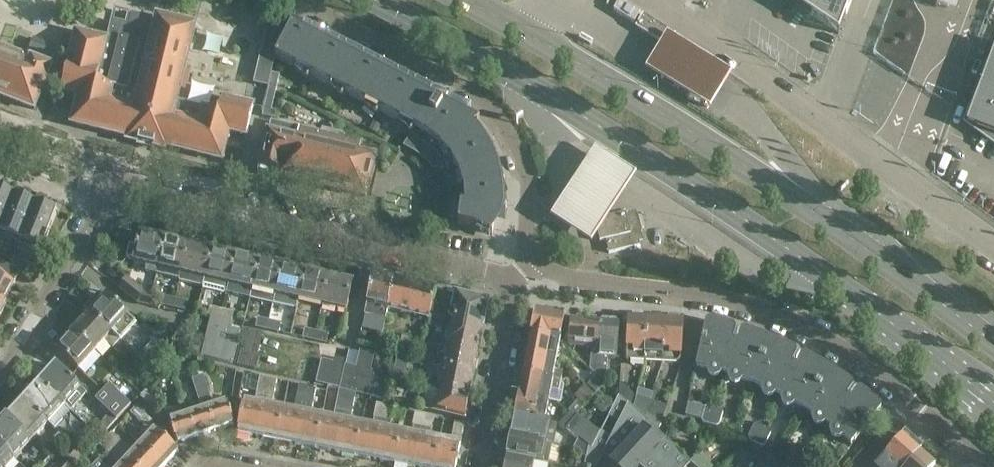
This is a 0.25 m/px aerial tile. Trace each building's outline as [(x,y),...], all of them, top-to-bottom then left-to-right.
[(839,35),(852,0),(787,0),(839,35)] [(619,1),(613,11),(633,24),(640,14),(619,1)] [(57,75),(53,84),(61,87),(61,91),(78,95),(71,124),(127,138),(126,141),(164,150),(165,147),(221,160),(228,132),(245,136),(253,106),(221,98),(218,113),(176,103),(194,27),(156,18),(156,20),(114,9),(107,40),(75,33),(64,78),(57,75)] [(646,14),(638,27),(668,47),(677,33),(646,14)] [(292,26),(276,57),(402,123),(426,136),(416,153),(424,159),(427,161),(435,171),(445,165),(452,160),(458,172),(460,176),(464,190),(465,206),(461,206),(458,224),(491,232),(490,235),(492,235),(496,209),(501,209),(500,201),(499,184),(492,161),(480,140),(480,139),(465,121),(445,107),(446,101),(448,97),(440,95),(433,93),(431,98),(292,26)] [(666,36),(644,70),(709,110),(731,75),(666,36)] [(33,110),(45,81),(53,84),(57,75),(48,72),(50,66),(0,46),(0,97),(33,110)] [(967,125),(993,143),(993,51),(967,125)] [(279,76),(272,74),(261,117),(274,120),(276,111),(271,111),(279,76)] [(259,165),(273,168),(280,170),(279,175),(363,196),(373,156),(357,152),(359,144),(344,140),(344,136),(322,131),(321,135),(271,123),(269,132),(267,132),(259,165)] [(637,174),(594,147),(548,217),(591,245),(637,174)] [(0,234),(14,198),(0,192),(0,234)] [(14,198),(0,234),(21,242),(34,205),(14,198)] [(21,242),(19,249),(35,255),(40,253),(55,213),(34,205),(21,242)] [(601,221),(597,227),(600,243),(603,253),(608,252),(609,254),(640,247),(638,235),(642,234),(639,218),(627,221),(626,215),(601,221)] [(164,239),(139,233),(136,248),(129,246),(126,258),(132,259),(132,261),(148,265),(146,272),(156,274),(164,239)] [(164,239),(156,274),(155,275),(179,280),(187,244),(164,239)] [(211,250),(187,244),(179,280),(179,281),(202,287),(211,250)] [(234,255),(211,250),(202,287),(203,288),(202,289),(224,295),(224,294),(225,294),(228,284),(234,255)] [(258,261),(234,255),(228,284),(251,289),(258,261)] [(281,266),(258,261),(251,289),(252,290),(250,299),(272,305),(281,266)] [(12,284),(18,272),(0,263),(0,277),(12,284)] [(305,272),(281,266),(272,305),(296,310),(298,300),(305,272)] [(328,277),(305,272),(298,300),(321,306),(328,277)] [(393,278),(372,273),(363,315),(384,320),(386,309),(393,278)] [(2,305),(13,284),(12,284),(0,277),(0,304),(2,305)] [(352,283),(328,277),(321,306),(345,311),(352,283)] [(435,287),(393,278),(386,309),(428,318),(429,316),(431,304),(435,287)] [(127,279),(119,288),(138,303),(150,306),(152,296),(145,294),(127,279)] [(444,319),(449,320),(483,328),(487,304),(483,299),(454,293),(451,308),(431,304),(429,316),(430,316),(444,319)] [(106,296),(89,314),(120,343),(120,342),(136,324),(106,296)] [(164,296),(161,306),(172,308),(175,299),(164,296)] [(175,299),(172,308),(185,311),(188,302),(175,299)] [(211,317),(219,319),(222,310),(210,307),(208,317),(211,317)] [(222,310),(219,319),(231,322),(234,313),(222,310)] [(544,313),(535,312),(530,334),(560,340),(565,316),(544,312),(544,313)] [(89,314),(73,332),(94,351),(104,341),(121,357),(129,350),(120,342),(120,343),(89,314)] [(430,316),(428,327),(442,330),(444,319),(430,316)] [(647,317),(629,316),(627,362),(645,363),(647,317)] [(211,317),(201,357),(234,365),(254,370),(263,334),(258,333),(242,329),(241,332),(230,330),(231,322),(219,319),(211,317)] [(647,317),(645,363),(663,364),(665,318),(647,317)] [(255,328),(266,330),(268,321),(257,318),(255,328)] [(601,321),(571,318),(569,346),(592,348),(590,370),(595,374),(595,373),(596,375),(601,321)] [(665,318),(663,364),(681,364),(683,319),(665,318)] [(483,328),(449,320),(443,346),(445,346),(445,347),(477,354),(483,328)] [(268,321),(266,330),(279,333),(281,324),(268,321)] [(620,323),(601,321),(596,375),(598,376),(605,382),(606,383),(608,357),(617,358),(620,323)] [(709,322),(705,324),(696,368),(707,371),(707,375),(710,379),(715,381),(720,379),(722,376),(727,377),(728,381),(730,385),(734,387),(739,385),(742,382),(761,390),(761,394),(763,398),(768,400),(772,399),(775,396),(781,399),(781,403),(783,407),(786,409),(792,409),(795,407),(812,417),(812,421),(813,426),(817,429),(822,428),(825,426),(830,430),(829,433),(830,438),(834,441),(840,441),(843,439),(851,446),(881,411),(880,407),(852,385),(810,359),(782,344),(748,332),(709,322)] [(302,339),(313,341),(315,332),(304,329),(302,339)] [(94,351),(73,332),(57,349),(78,369),(94,351)] [(315,332),(313,341),(326,344),(328,335),(315,332)] [(560,340),(530,334),(526,354),(556,360),(560,340)] [(411,341),(402,339),(398,356),(407,358),(411,341)] [(138,358),(147,367),(164,348),(155,340),(138,358)] [(473,376),(477,354),(445,347),(440,369),(473,376)] [(164,348),(147,367),(156,375),(172,357),(164,348)] [(556,360),(526,354),(522,375),(561,382),(562,372),(554,371),(556,360)] [(335,357),(333,363),(328,386),(340,389),(345,365),(344,365),(345,360),(335,357)] [(105,375),(112,367),(103,359),(96,367),(105,375)] [(406,361),(396,359),(392,380),(401,382),(406,361)] [(322,360),(321,363),(316,384),(328,386),(333,363),(322,360)] [(55,365),(38,383),(70,413),(87,395),(80,388),(55,365)] [(369,371),(345,365),(340,389),(340,391),(363,396),(369,371)] [(473,376),(440,369),(430,366),(428,375),(438,378),(436,390),(468,397),(473,376)] [(369,371),(363,396),(383,400),(389,375),(369,371)] [(561,382),(522,375),(518,395),(548,401),(550,390),(559,392),(561,382)] [(203,376),(197,378),(214,431),(233,425),(226,403),(213,407),(203,376)] [(605,382),(598,376),(588,388),(594,395),(605,382)] [(243,400),(236,432),(257,436),(268,379),(260,377),(257,395),(255,403),(243,400)] [(202,411),(188,415),(195,437),(214,431),(197,378),(192,380),(202,411)] [(268,379),(257,436),(276,440),(283,408),(272,406),(277,381),(268,379)] [(38,383),(21,401),(46,424),(48,423),(55,430),(70,413),(38,383)] [(619,396),(620,397),(635,411),(638,398),(636,397),(623,386),(620,383),(619,396)] [(110,386),(96,401),(116,421),(131,406),(122,398),(110,386)] [(294,411),(283,408),(276,440),(296,444),(307,388),(299,386),(294,411)] [(131,387),(122,398),(131,406),(141,395),(131,387)] [(594,395),(588,388),(587,389),(584,387),(574,399),(578,402),(585,407),(594,396),(593,396),(594,395)] [(307,388),(296,444),(316,448),(322,416),(311,414),(316,390),(307,388)] [(468,397),(436,390),(433,402),(422,399),(419,410),(464,420),(468,397)] [(159,402),(146,391),(140,398),(152,409),(159,402)] [(322,416),(316,448),(335,451),(347,392),(339,391),(335,411),(333,419),(322,416)] [(347,392),(335,451),(355,455),(361,424),(351,421),(356,395),(347,392)] [(548,401),(518,395),(514,416),(544,421),(548,401)] [(586,464),(592,466),(597,466),(602,456),(613,466),(642,466),(643,466),(686,466),(690,463),(620,397),(601,434),(593,451),(589,448),(589,450),(587,459),(586,464)] [(635,411),(648,423),(653,403),(650,401),(638,398),(635,411)] [(21,401),(5,419),(30,442),(46,424),(21,401)] [(578,402),(569,413),(573,418),(576,415),(577,416),(585,407),(578,402)] [(655,404),(653,403),(648,423),(657,432),(666,408),(655,404)] [(372,426),(361,424),(355,455),(374,459),(385,406),(376,404),(372,426)] [(385,406),(374,459),(394,463),(400,431),(391,429),(392,423),(395,408),(385,406)] [(705,408),(701,420),(703,424),(716,428),(719,426),(723,413),(721,410),(709,406),(705,408)] [(149,436),(141,444),(164,466),(178,451),(150,424),(152,422),(137,407),(130,414),(145,428),(142,431),(149,436)] [(166,413),(175,444),(195,437),(188,415),(174,420),(172,412),(166,413)] [(394,463),(413,466),(424,415),(415,413),(411,433),(400,431),(394,463)] [(557,427),(562,430),(573,418),(569,413),(557,427)] [(109,414),(102,423),(109,429),(116,421),(109,414)] [(413,466),(434,466),(439,439),(430,437),(434,418),(424,415),(413,466)] [(573,418),(562,430),(564,432),(566,430),(567,431),(566,433),(576,441),(578,441),(577,442),(589,450),(589,448),(593,451),(601,434),(577,416),(576,415),(573,418)] [(544,421),(514,416),(510,437),(537,443),(552,447),(552,446),(551,446),(553,433),(548,432),(549,424),(544,421)] [(0,424),(0,447),(14,460),(30,442),(5,419),(0,424)] [(439,439),(434,466),(455,466),(464,425),(455,423),(451,441),(439,439)] [(765,446),(771,434),(769,430),(758,424),(754,426),(748,438),(749,441),(761,447),(765,446)] [(100,439),(93,433),(85,442),(92,448),(100,439)] [(65,439),(58,434),(49,444),(56,450),(60,446),(65,439)] [(106,440),(135,466),(162,466),(164,466),(141,444),(133,453),(127,448),(112,434),(106,440)] [(69,436),(65,439),(60,446),(70,455),(79,445),(69,436)] [(879,466),(908,466),(919,454),(922,450),(906,436),(879,466)] [(537,443),(510,437),(506,458),(533,464),(548,466),(552,447),(537,443)] [(106,440),(100,446),(121,465),(119,466),(135,466),(106,440)] [(577,442),(571,453),(578,456),(587,459),(589,450),(577,442)] [(14,460),(0,447),(0,466),(7,466),(14,460)] [(814,462),(813,458),(803,451),(799,452),(792,462),(792,466),(794,466),(811,466),(814,462)] [(919,454),(908,466),(934,466),(919,454)] [(575,466),(585,466),(586,464),(587,459),(578,456),(575,466)] [(44,464),(38,458),(29,466),(41,466),(44,464)] [(506,458),(504,466),(548,466),(533,464),(506,458)]
